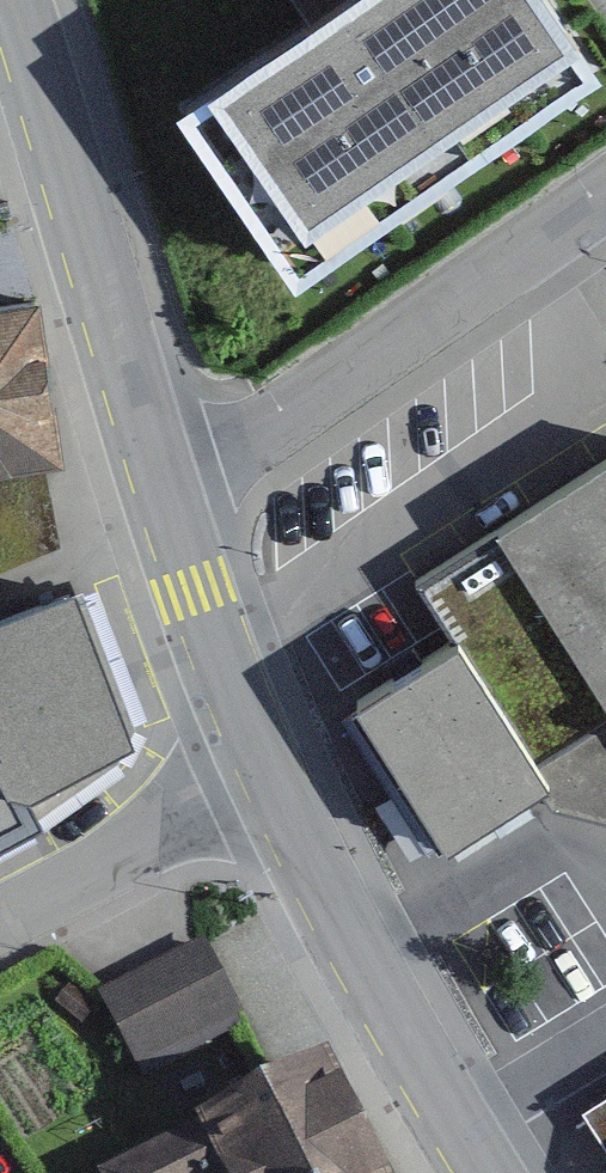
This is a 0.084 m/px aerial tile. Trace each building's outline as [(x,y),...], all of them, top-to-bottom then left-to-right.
[(180,130),(295,299),(589,100),(552,43),(522,0),(368,0),(363,3),(361,0),(291,0),(282,6),(307,44),(180,130)] [(45,456),(22,303),(0,307),(0,463),(45,456)] [(360,702),(451,853),(542,797),(605,820),(605,458),(417,578),(446,625),(457,643),(360,702)] [(42,834),(23,804),(135,756),(79,601),(0,628),(0,855),(42,834)] [(144,967),(102,989),(145,1072),(238,1024),(246,1020),(203,937),(144,967)] [(97,1004),(72,981),(55,1000),(80,1023),(97,1004)] [(113,1172),(372,1172),(312,1064),(113,1172)] [(581,1097),(605,1135),(605,1081),(581,1097)]
